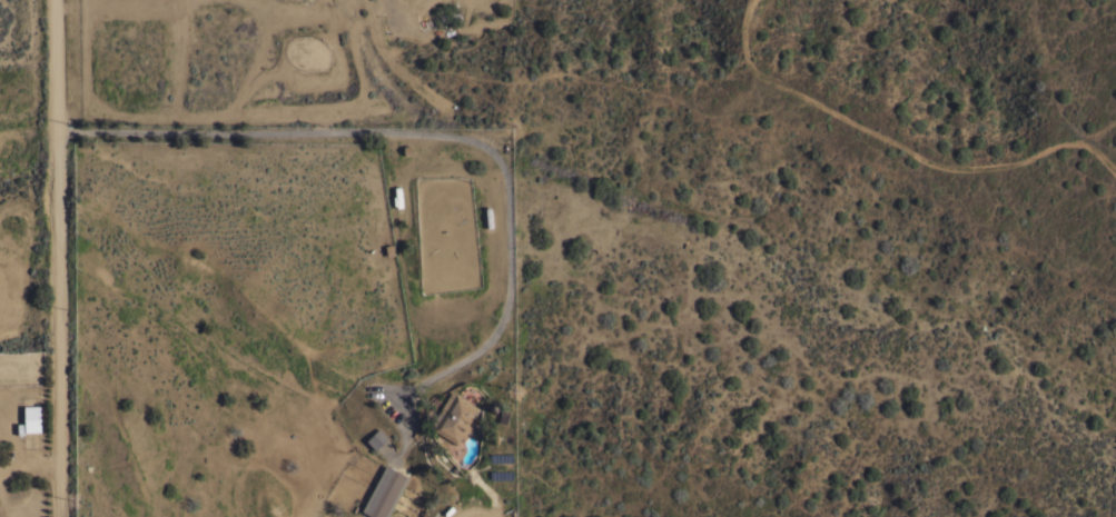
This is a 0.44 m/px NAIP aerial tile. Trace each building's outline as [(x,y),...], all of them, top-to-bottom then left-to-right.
[(455,392),(478,407),(473,417),(475,417),(472,422),(473,422),(473,426),(470,430),(467,431),(466,430),(463,435),(462,435),(456,444),(432,428),(434,426),(429,424),(451,390),(455,392)] [(40,431),(23,431),(22,407),(39,406),(40,431)] [(387,436),(375,449),(365,439),(378,427),(387,436)] [(408,476),(386,516),(375,516),(361,509),(385,464),(408,476)]
